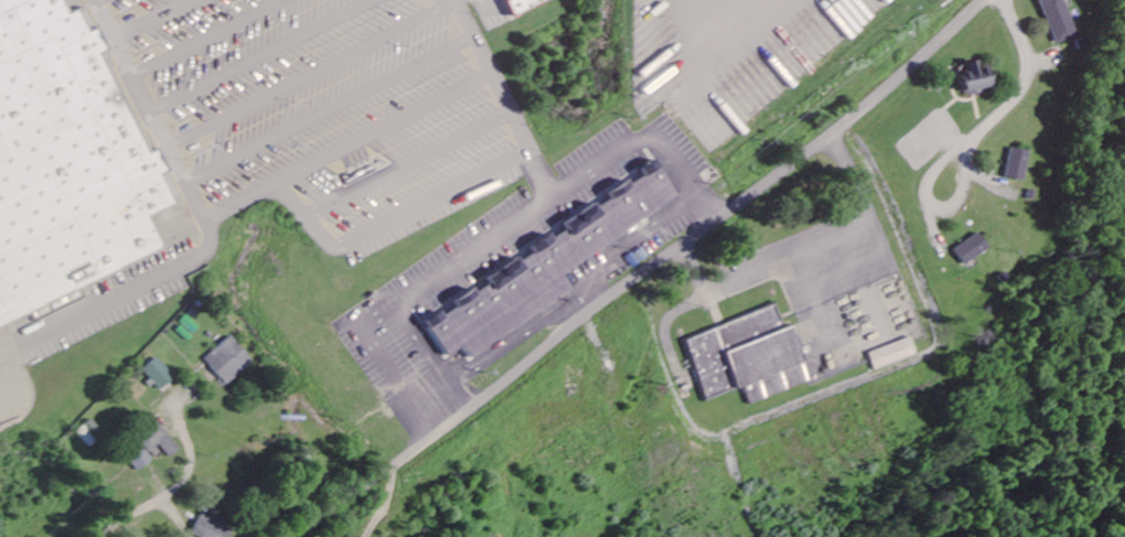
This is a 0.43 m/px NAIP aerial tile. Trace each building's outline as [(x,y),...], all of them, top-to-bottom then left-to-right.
[(159,246),(0,324),(0,0),(58,0),(65,13),(75,9),(170,203),(143,215),(159,246)] [(511,14),(541,0),(505,0),(511,14)] [(871,24),(883,13),(871,0),(849,0),(871,24)] [(1054,44),(1076,38),(1066,0),(1043,0),(1054,44)] [(966,95),(995,90),(990,68),(981,70),(979,62),(967,64),(968,72),(961,74),(966,95)] [(1031,153),(1012,149),(1006,177),(1025,182),(1031,153)] [(685,202),(656,161),(640,172),(644,178),(633,186),(629,180),(607,195),(611,200),(599,208),(595,202),(559,228),(561,231),(553,237),(552,235),(530,249),(531,251),(487,281),(490,285),(478,294),(475,289),(454,304),(458,309),(446,317),(441,311),(425,322),(450,359),(465,348),(469,352),(685,202)] [(991,250),(980,233),(956,250),(966,266),(991,250)] [(689,339),(711,402),(752,388),(757,404),(816,383),(796,326),(787,330),(779,308),(689,339)] [(228,386),(255,364),(233,337),(206,359),(228,386)] [(921,355),(914,337),(873,354),(880,371),(921,355)] [(161,392),(177,378),(159,358),(144,372),(161,392)] [(162,445),(172,459),(183,450),(160,421),(139,438),(152,453),(162,445)] [(156,460),(144,446),(129,459),(142,473),(156,460)] [(235,530),(203,516),(196,534),(202,536),(232,536),(235,530)]
